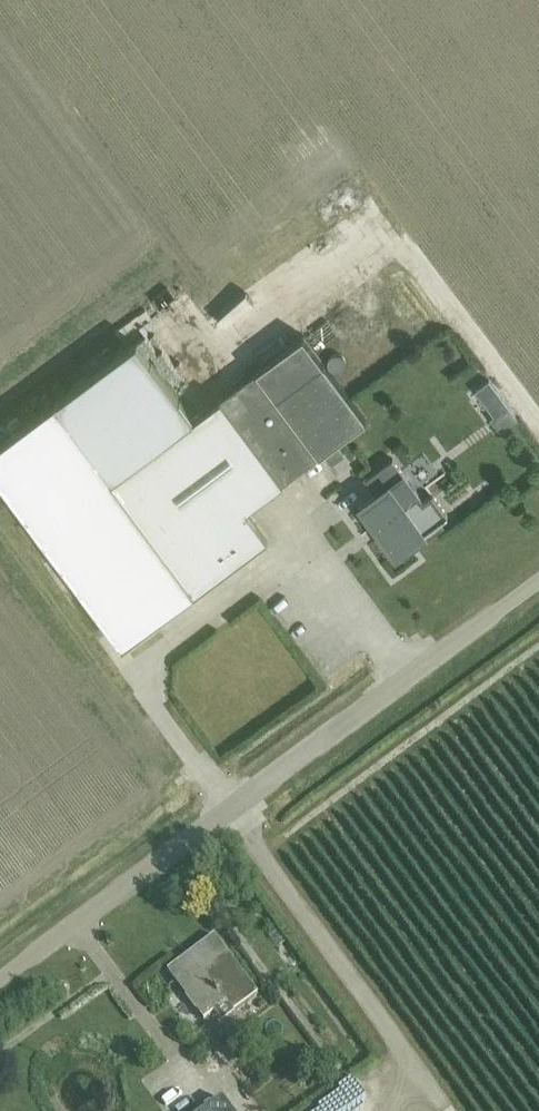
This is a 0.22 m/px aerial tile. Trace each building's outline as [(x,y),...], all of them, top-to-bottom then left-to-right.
[(330,222),(346,221),(345,207),(329,208),(330,222)] [(220,396),(221,397),(283,480),(365,419),(302,335),(220,396)] [(135,340),(54,402),(111,478),(193,417),(135,340)] [(221,397),(111,478),(195,591),(267,537),(246,508),(283,480),(221,397)] [(123,645),(195,591),(111,478),(54,402),(0,442),(0,478),(123,645)] [(378,494),(362,505),(397,553),(413,541),(415,545),(442,526),(439,522),(448,516),(432,495),(423,501),(393,459),(366,478),(378,494)] [(167,971),(175,981),(203,1019),(226,1002),(233,1011),(257,993),(214,936),(167,971)] [(221,1098),(204,1110),(231,1110),(221,1098)]
